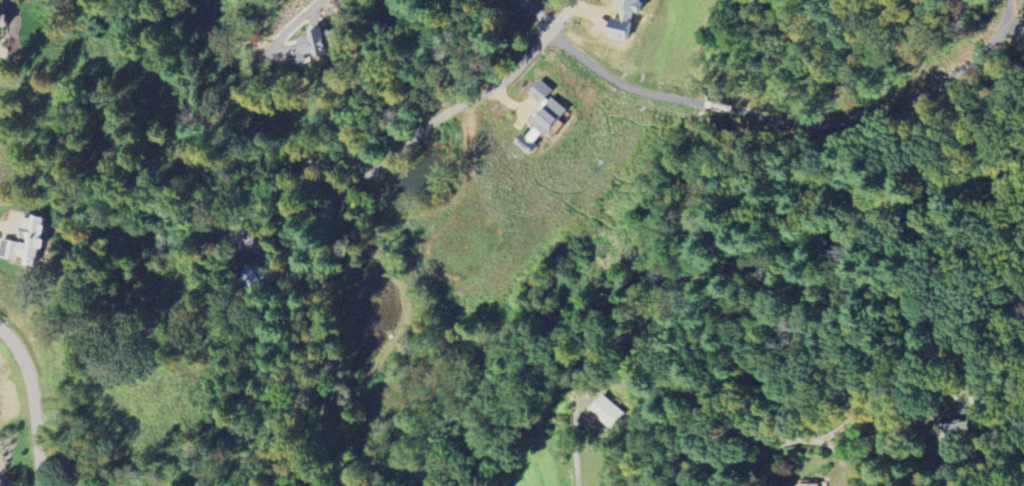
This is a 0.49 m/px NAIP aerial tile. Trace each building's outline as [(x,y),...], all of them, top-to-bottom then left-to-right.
[(639,41),(642,24),(636,23),(638,11),(650,14),(653,0),(627,0),(624,18),(620,18),(616,37),(639,41)] [(324,57),(360,47),(354,24),(291,42),(296,62),(323,54),(324,57)] [(574,111),(555,97),(560,91),(546,80),(536,95),(549,105),(536,123),(542,127),(535,137),(532,135),(525,145),(535,153),(550,133),(555,137),(574,111)] [(259,283),(267,278),(259,266),(251,271),(259,283)] [(592,410),(610,428),(624,414),(606,395),(592,410)]
